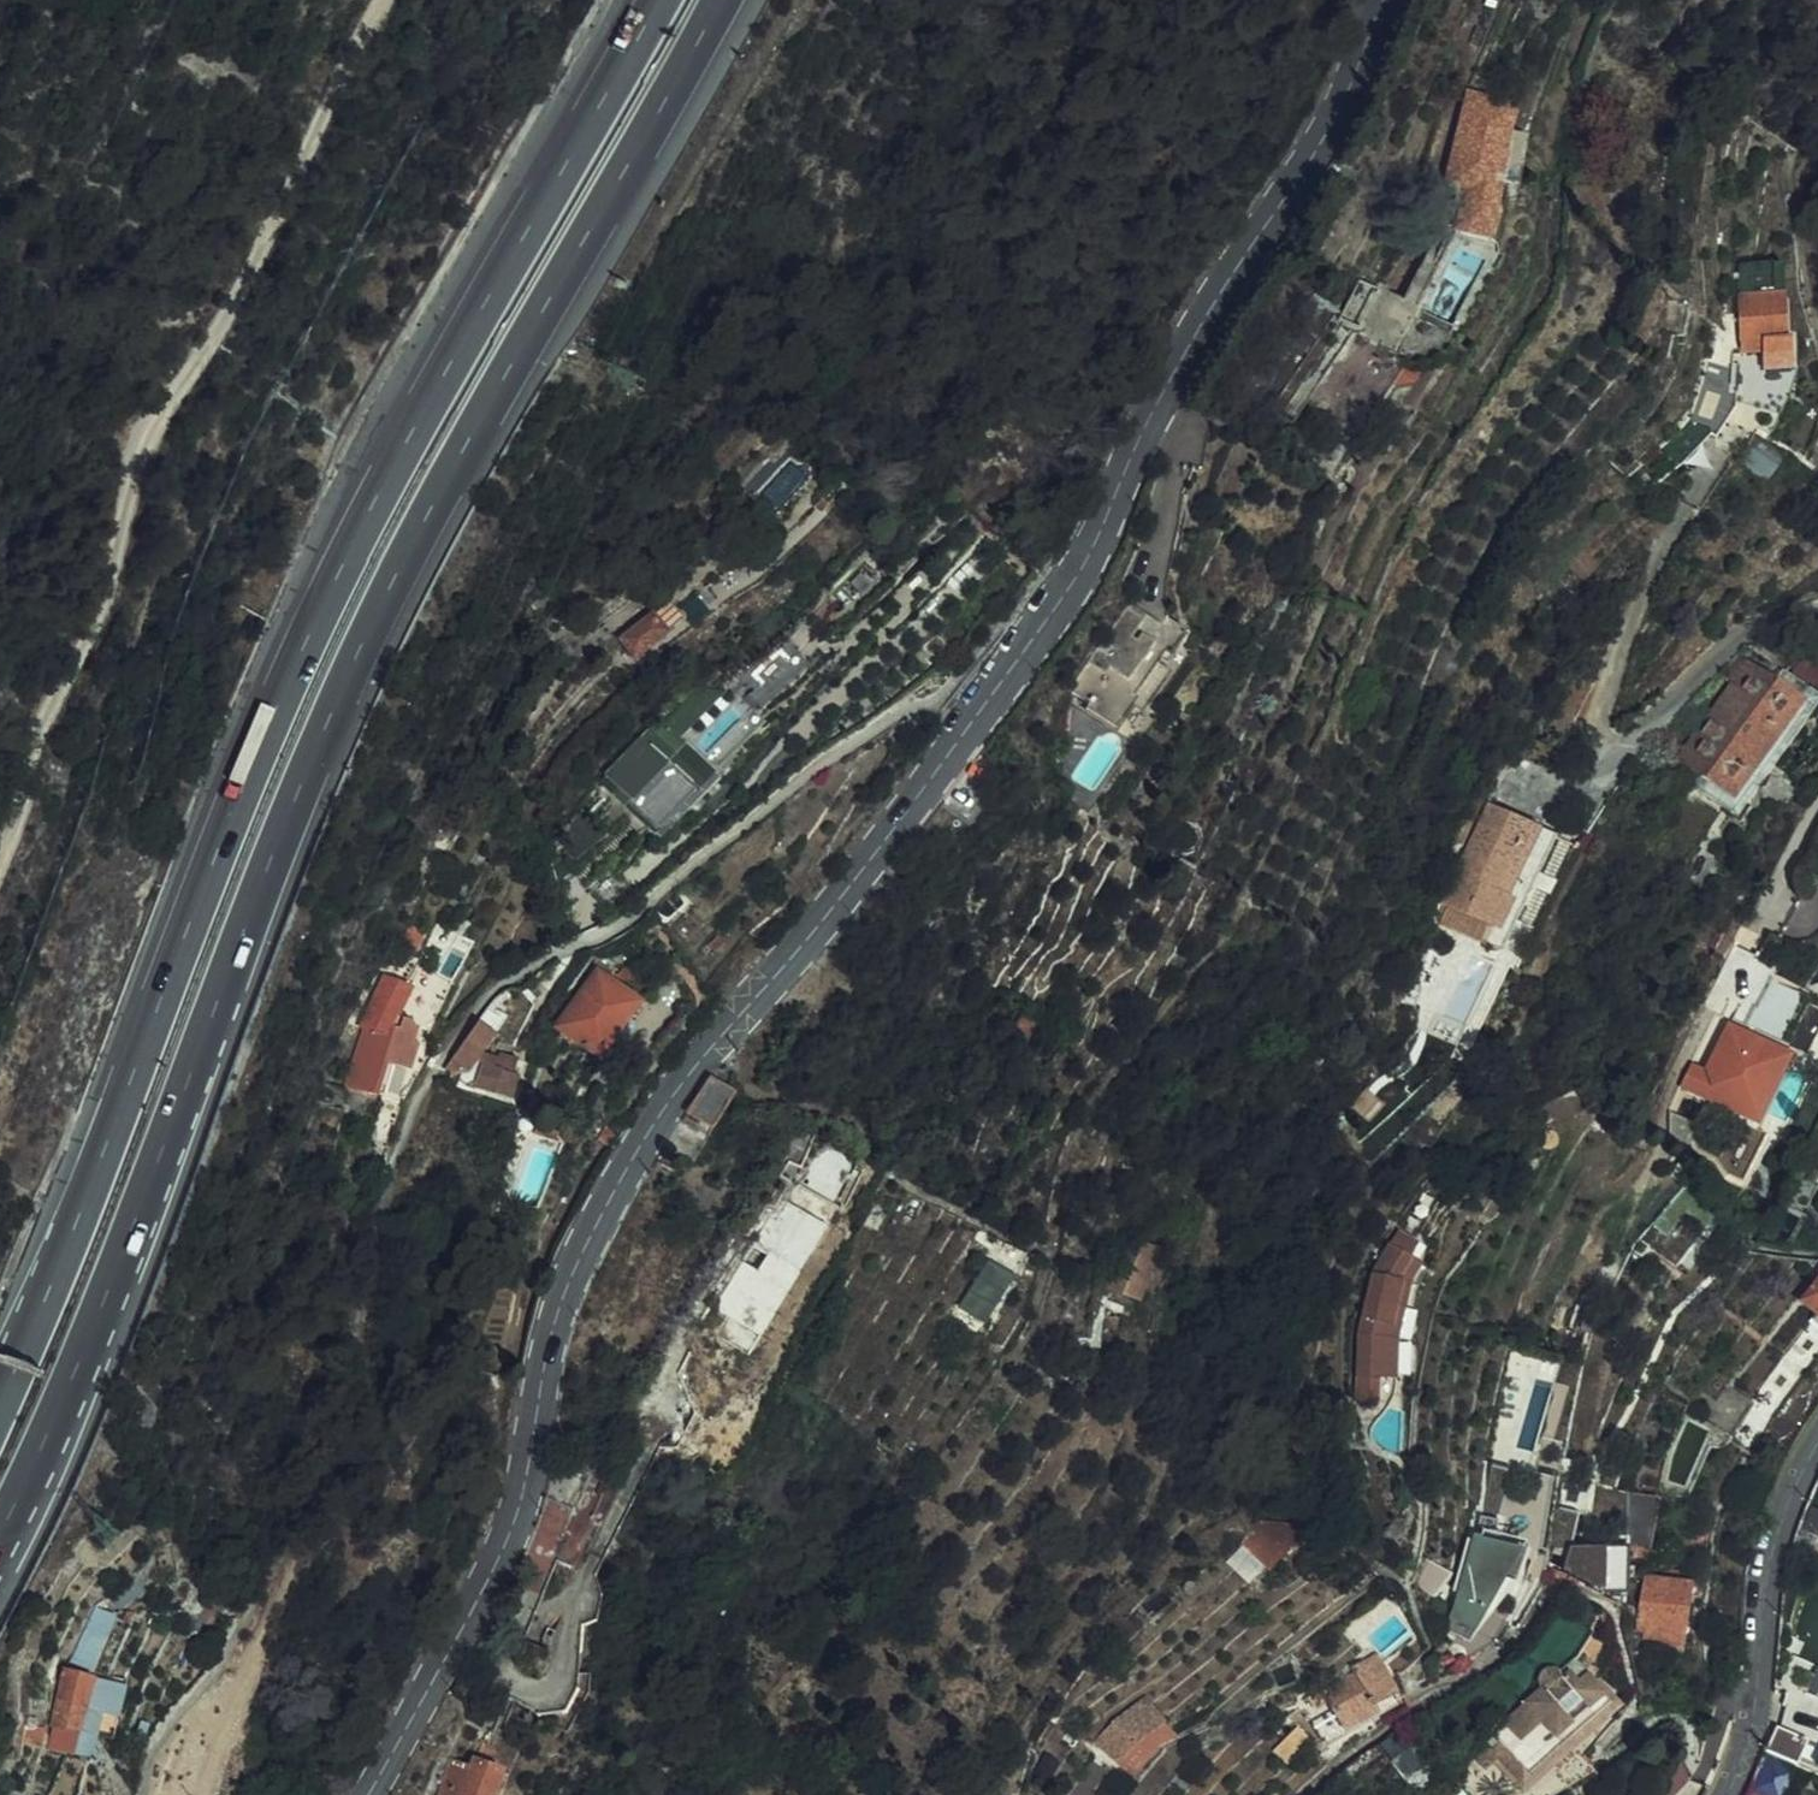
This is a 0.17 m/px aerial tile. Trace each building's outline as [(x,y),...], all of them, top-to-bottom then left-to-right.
[(1503,95),(1490,90),(1476,85),(1454,77),(1453,80),(1429,176),(1448,181),(1483,190),(1490,155),(1503,95)] [(1481,200),(1483,190),(1448,181),(1446,191),(1455,193),(1481,200)] [(1481,200),(1455,193),(1446,219),(1474,227),(1481,200)] [(1291,227),(1281,243),(1293,250),(1303,234),(1291,227)] [(1337,313),(1405,355),(1421,328),(1397,312),(1403,300),(1365,280),(1357,275),(1337,313)] [(1730,283),(1728,329),(1746,330),(1746,338),(1750,339),(1750,358),(1776,359),(1776,330),(1772,329),(1774,284),(1730,283)] [(1353,328),(1350,334),(1380,354),(1383,350),(1353,328)] [(1103,603),(1077,641),(1053,678),(1087,701),(1098,709),(1115,684),(1121,689),(1142,659),(1132,651),(1141,637),(1148,640),(1158,624),(1111,591),(1103,603)] [(643,592),(609,621),(611,624),(623,637),(658,607),(643,592)] [(1817,714),(1817,686),(1797,671),(1792,678),(1753,650),(1740,669),(1745,672),(1673,771),(1741,821),(1817,714)] [(1817,686),(1817,655),(1805,659),(1797,671),(1817,686)] [(596,757),(589,764),(622,798),(628,793),(636,801),(658,780),(636,760),(640,757),(635,752),(645,742),(638,735),(628,744),(617,734),(595,757),(596,757)] [(432,764),(422,786),(433,792),(443,769),(432,764)] [(1494,862),(1518,813),(1466,786),(1430,859),(1437,862),(1424,889),(1471,913),(1465,927),(1478,934),(1479,934),(1510,871),(1494,862)] [(565,792),(553,811),(560,821),(576,810),(565,792)] [(1534,821),(1518,813),(1494,862),(1510,871),(1534,821)] [(563,978),(541,1008),(582,1037),(621,985),(579,956),(563,978)] [(1394,967),(1387,982),(1395,986),(1400,974),(1394,967)] [(451,1008),(428,1040),(442,1049),(444,1058),(456,1058),(468,1038),(462,1035),(477,1010),(457,997),(451,1008)] [(370,998),(366,1010),(393,1020),(395,1013),(388,1011),(390,1005),(370,998)] [(346,1033),(354,1006),(347,1004),(327,1068),(357,1077),(369,1041),(346,1033)] [(366,1010),(354,1006),(346,1033),(369,1041),(390,1049),(399,1021),(393,1020),(366,1010)] [(1696,1057),(1684,1083),(1761,1121),(1796,1050),(1732,1019),(1710,1064),(1696,1057)] [(485,1048),(474,1067),(489,1076),(500,1055),(495,1052),(501,1040),(484,1031),(476,1043),(485,1048)] [(468,1038),(456,1058),(474,1067),(485,1048),(476,1043),(468,1038)] [(685,1109),(709,1125),(731,1089),(708,1073),(685,1109)] [(796,1130),(780,1123),(770,1145),(786,1152),(796,1130)] [(750,1205),(707,1273),(725,1283),(723,1291),(723,1298),(721,1310),(739,1322),(751,1301),(754,1302),(809,1216),(769,1191),(757,1209),(750,1205)] [(1365,1366),(1374,1366),(1375,1323),(1378,1307),(1386,1309),(1395,1270),(1407,1250),(1393,1242),(1402,1229),(1378,1216),(1353,1263),(1340,1326),(1339,1389),(1363,1389),(1365,1366)] [(1013,1239),(982,1225),(969,1247),(974,1250),(997,1264),(1013,1239)] [(1099,1280),(1115,1286),(1120,1272),(1133,1277),(1146,1240),(1117,1229),(1099,1280)] [(1816,1247),(1785,1286),(1800,1297),(1793,1306),(1816,1325),(1817,1326),(1817,1325),(1817,1247),(1816,1247)] [(969,1308),(997,1264),(974,1250),(946,1293),(969,1308)] [(1120,1272),(1115,1286),(1129,1292),(1133,1277),(1120,1272)] [(1810,1332),(1816,1325),(1793,1306),(1787,1313),(1810,1332)] [(1375,1323),(1374,1366),(1382,1366),(1382,1331),(1386,1309),(1378,1307),(1375,1323)] [(1710,1427),(1712,1426),(1737,1390),(1712,1373),(1708,1371),(1697,1386),(1683,1407),(1710,1427)] [(556,1501),(543,1498),(536,1517),(526,1552),(550,1560),(568,1567),(577,1532),(585,1533),(603,1476),(579,1468),(568,1465),(556,1501)] [(1607,1535),(1611,1540),(1616,1539),(1617,1535),(1631,1537),(1640,1484),(1615,1482),(1609,1479),(1607,1535)] [(1461,1514),(1468,1515),(1446,1589),(1467,1596),(1491,1560),(1502,1526),(1497,1524),(1499,1517),(1482,1511),(1484,1503),(1466,1497),(1461,1514)] [(1235,1522),(1233,1525),(1252,1551),(1280,1520),(1249,1504),(1235,1522)] [(1581,1573),(1608,1577),(1611,1540),(1607,1535),(1561,1530),(1557,1550),(1571,1571),(1576,1573),(1581,1573)] [(568,1567),(553,1621),(549,1645),(565,1661),(569,1676),(575,1683),(569,1628),(587,1623),(597,1594),(584,1572),(592,1549),(577,1545),(569,1567),(568,1567)] [(1629,1617),(1627,1627),(1665,1634),(1674,1571),(1676,1559),(1648,1555),(1646,1567),(1629,1564),(1621,1616),(1629,1617)] [(558,1708),(570,1682),(575,1683),(569,1676),(565,1661),(549,1645),(553,1621),(520,1608),(488,1685),(526,1707),(558,1708)] [(1311,1674),(1316,1684),(1347,1670),(1361,1698),(1383,1685),(1357,1642),(1333,1655),(1336,1660),(1311,1674)] [(1470,1725),(1480,1738),(1490,1732),(1506,1751),(1592,1679),(1560,1642),(1541,1658),(1535,1656),(1529,1657),(1525,1661),(1524,1666),(1525,1672),(1531,1677),(1470,1725)] [(74,1660),(49,1656),(45,1656),(40,1682),(35,1711),(36,1711),(45,1713),(63,1717),(65,1715),(72,1672),(74,1660)] [(1316,1684),(1286,1697),(1292,1708),(1303,1732),(1304,1732),(1361,1698),(1347,1670),(1316,1684)] [(1802,1751),(1817,1759),(1817,1689),(1801,1680),(1792,1695),(1784,1692),(1778,1722),(1808,1737),(1802,1751)] [(1128,1697),(1109,1710),(1085,1735),(1103,1751),(1124,1728),(1143,1713),(1128,1697)] [(1759,1711),(1753,1736),(1798,1758),(1802,1751),(1808,1737),(1778,1722),(1759,1711)] [(1490,1732),(1480,1738),(1496,1758),(1506,1751),(1490,1732)] [(1738,1771),(1767,1794),(1768,1794),(1791,1763),(1753,1736),(1738,1771)] [(419,1794),(474,1794),(488,1756),(461,1745),(457,1755),(438,1747),(419,1794)]
